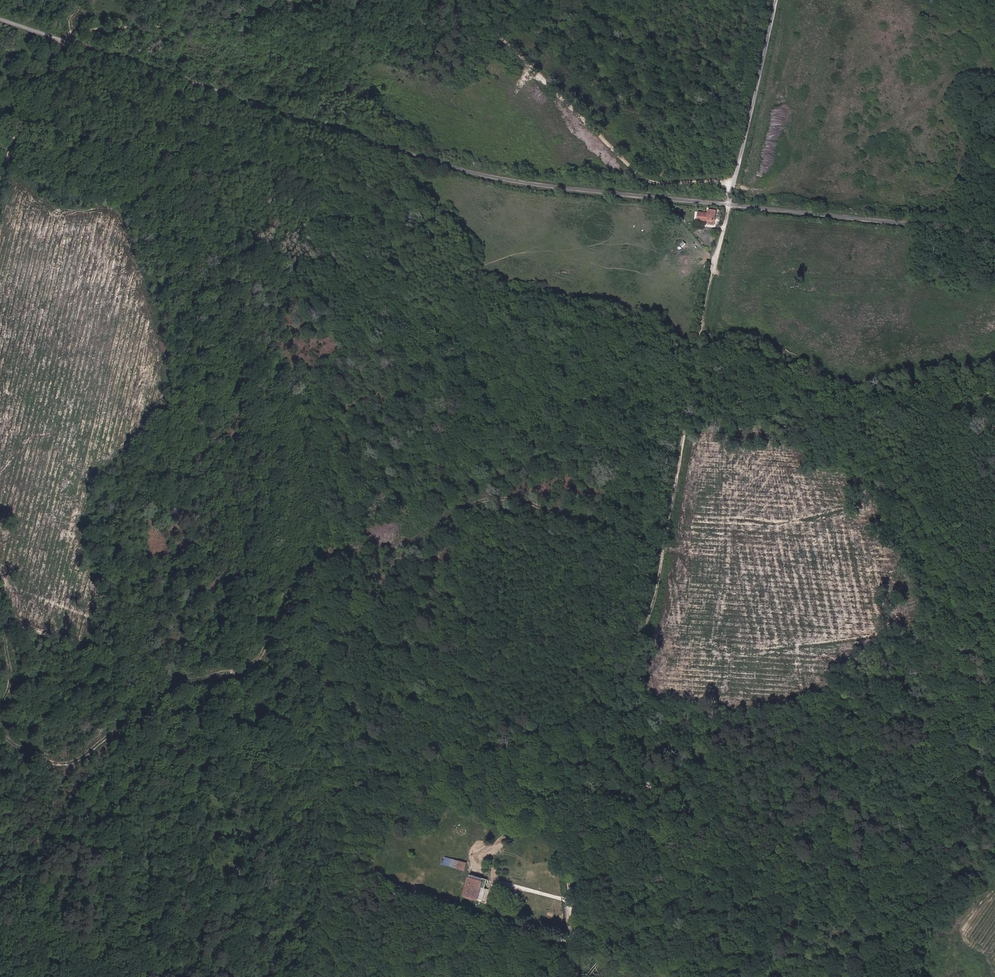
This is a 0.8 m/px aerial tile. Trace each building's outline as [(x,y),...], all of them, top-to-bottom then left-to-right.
[(716,226),(717,212),(710,211),(710,213),(699,212),(698,221),(709,222),(709,225),(716,226)] [(443,864),(465,870),(467,863),(445,856),(443,864)] [(472,881),(485,885),(480,902),(485,903),(489,882),(473,878),(472,881)] [(467,898),(480,902),(485,885),(472,881),(467,898)]
